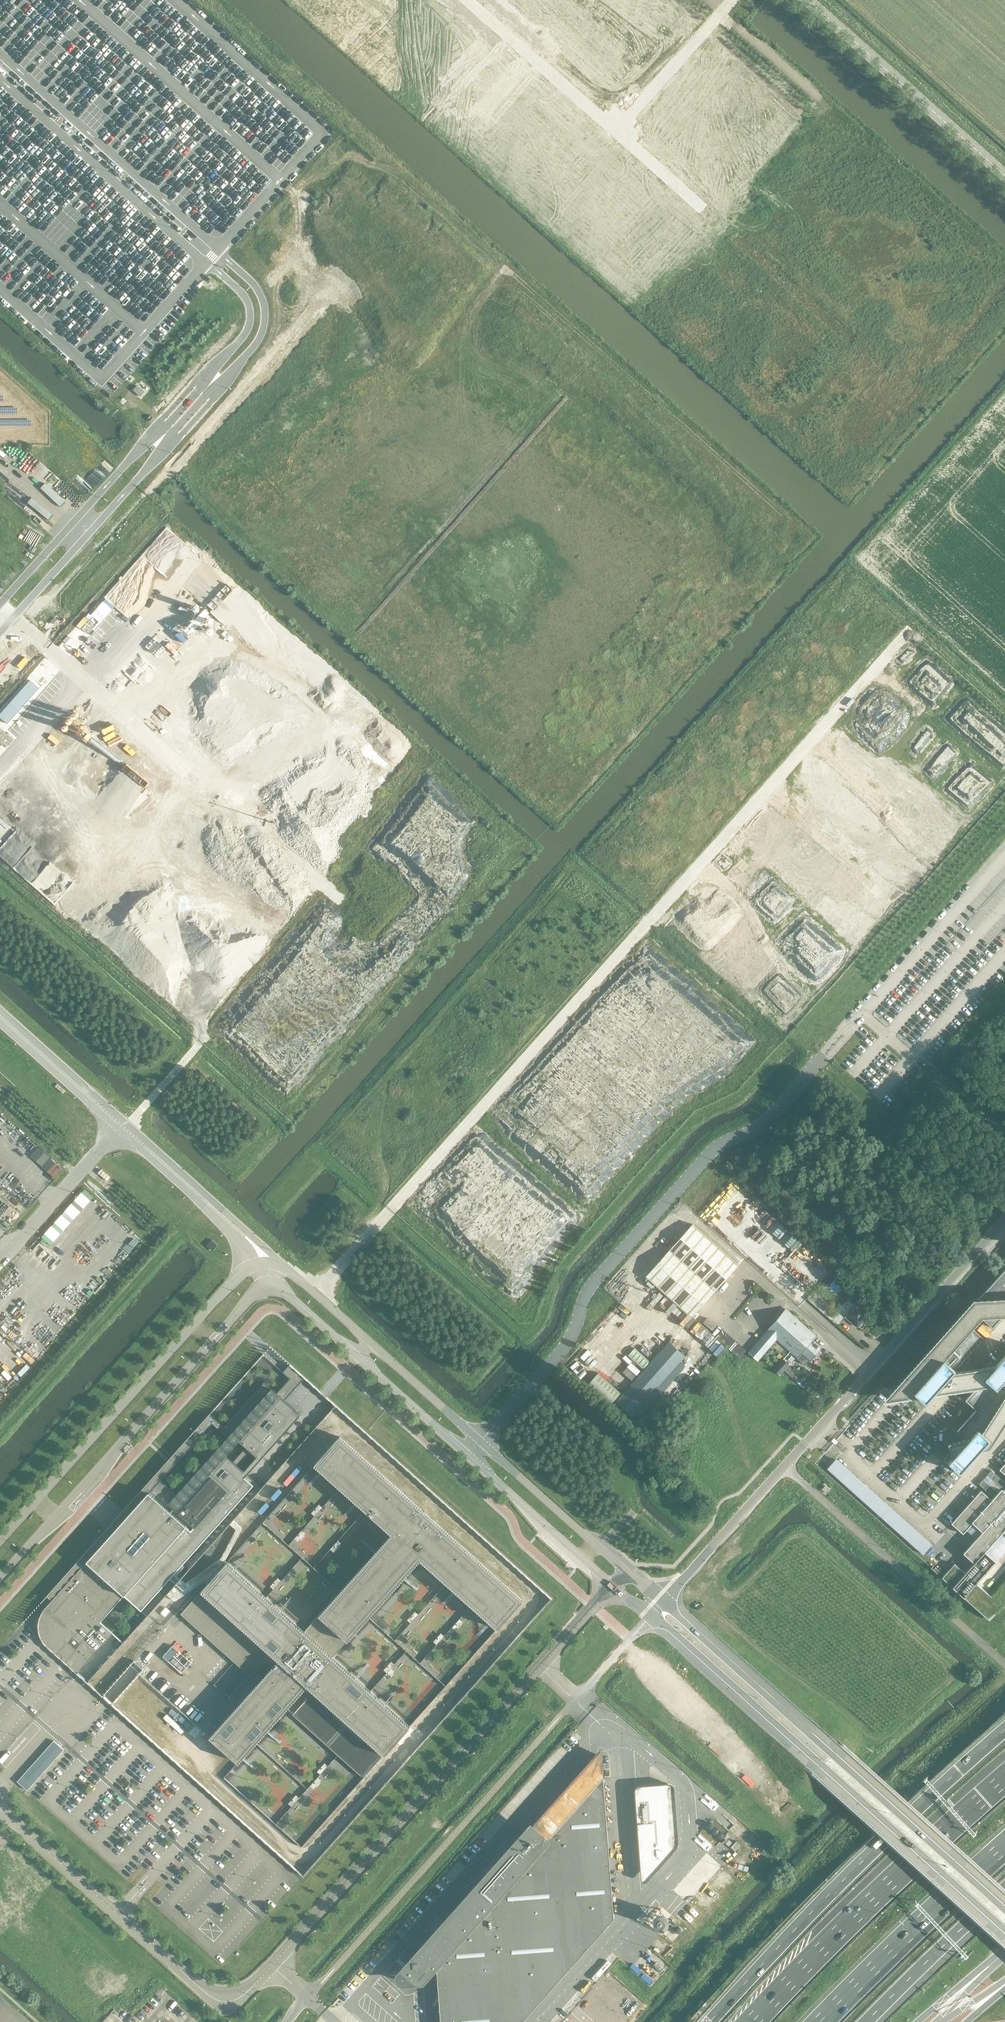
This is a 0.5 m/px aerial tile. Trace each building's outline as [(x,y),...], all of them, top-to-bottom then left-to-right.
[(144,392),(137,386),(133,391),(140,397),(144,392)] [(55,1177),(64,1168),(39,1144),(30,1153),(55,1177)] [(52,1224),(61,1233),(85,1208),(76,1199),(52,1224)] [(691,1318),(738,1265),(692,1224),(645,1277),(691,1318)] [(979,1298),(973,1300),(884,1402),(900,1400),(905,1404),(910,1398),(918,1397),(925,1403),(932,1395),(975,1389),(965,1400),(976,1410),(957,1431),(965,1439),(948,1443),(950,1451),(944,1458),(960,1473),(971,1460),(972,1461),(980,1453),(978,1452),(980,1450),(989,1448),(1004,1423),(1004,1357),(996,1366),(955,1372),(949,1366),(957,1357),(961,1361),(983,1336),(974,1328),(982,1318),(1004,1317),(1004,1269),(979,1298)] [(815,1291),(808,1299),(839,1326),(845,1318),(815,1291)] [(871,1312),(865,1307),(868,1303),(862,1298),(859,1302),(846,1317),(848,1319),(849,1317),(859,1326),(871,1312)] [(787,1309),(760,1340),(749,1352),(758,1361),(778,1338),(801,1359),(799,1360),(806,1366),(822,1348),(813,1340),(817,1335),(787,1309)] [(719,1353),(727,1344),(742,1356),(748,1349),(723,1328),(725,1325),(714,1317),(706,1326),(699,1320),(691,1330),(719,1353)] [(632,1416),(637,1411),(641,1414),(684,1365),(680,1362),(685,1356),(669,1341),(658,1353),(649,1345),(645,1350),(654,1358),(641,1373),(632,1364),(624,1374),(633,1382),(615,1402),(632,1416)] [(780,1375),(789,1365),(783,1359),(774,1370),(780,1375)] [(47,1646),(77,1673),(115,1634),(101,1622),(125,1596),(147,1616),(166,1595),(180,1580),(230,1525),(234,1521),(262,1489),(247,1475),(301,1416),(286,1402),(305,1379),(290,1366),(284,1373),(289,1380),(277,1394),(264,1384),(220,1430),(227,1437),(177,1495),(160,1481),(123,1522),(49,1605),(43,1613),(39,1624),(40,1633),(43,1640),(47,1646)] [(612,1383),(603,1391),(611,1400),(620,1393),(612,1383)] [(259,1684),(211,1737),(239,1763),(256,1744),(288,1709),(339,1755),(364,1777),(411,1724),(373,1690),(335,1655),(369,1617),(420,1560),(447,1584),(497,1629),(522,1601),(340,1438),(314,1466),(340,1489),(365,1512),(392,1535),(341,1592),(305,1631),(267,1597),(228,1562),(227,1563),(207,1585),(181,1614),(259,1684)] [(838,1459),(828,1470),(924,1557),(934,1546),(838,1459)] [(1003,1490),(1001,1489),(992,1500),(984,1493),(981,1490),(951,1523),(963,1534),(973,1523),(982,1532),(978,1537),(963,1553),(974,1563),(965,1573),(960,1569),(955,1563),(948,1571),(944,1575),(936,1567),(933,1570),(941,1577),(976,1608),(979,1611),(989,1620),(993,1618),(1004,1624),(1004,1622),(994,1617),(1004,1608),(1003,1607),(992,1597),(989,1594),(986,1592),(983,1589),(977,1583),(996,1562),(985,1552),(1004,1531),(1004,1533),(1004,1488),(1003,1490)] [(185,1584),(180,1580),(166,1595),(173,1600),(174,1601),(176,1601),(178,1600),(202,1584),(204,1582),(205,1583),(207,1585),(227,1563),(226,1561),(241,1532),(242,1529),(240,1526),(234,1521),(230,1525),(236,1530),(226,1549),(221,1559),(215,1563),(194,1578),(185,1584)] [(305,1545),(318,1548),(321,1536),(328,1537),(329,1534),(334,1535),(336,1528),(319,1524),(317,1533),(308,1531),(305,1545)] [(173,1646),(164,1655),(171,1661),(180,1652),(173,1646)] [(19,1780),(29,1789),(65,1747),(55,1739),(19,1780)] [(614,1918),(615,1917),(608,1824),(602,1747),(583,1768),(533,1824),(531,1822),(465,1896),(403,1964),(396,1972),(396,1973),(395,1975),(395,1977),(395,1979),(395,1981),(396,1982),(398,1984),(399,1985),(401,1986),(403,1986),(423,1984),(435,1971),(436,1969),(440,2021),(522,2021),(614,1918)] [(673,1852),(668,1783),(650,1784),(651,1791),(635,1792),(640,1863),(656,1862),(657,1870),(673,1852)] [(8,1994),(0,1987),(0,2004),(8,1994)]
